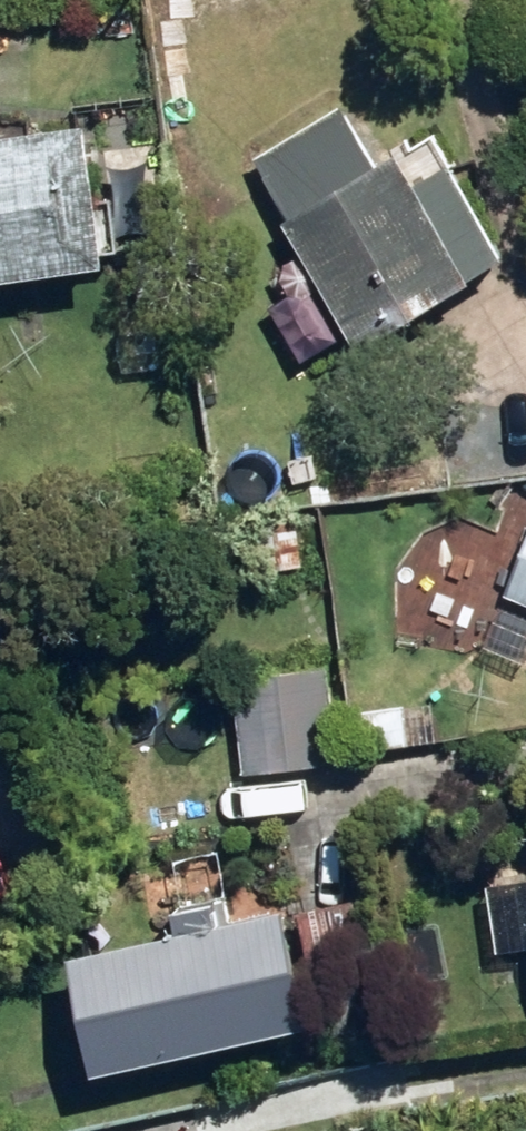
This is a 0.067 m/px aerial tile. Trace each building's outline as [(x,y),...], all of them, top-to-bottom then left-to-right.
[(124,247),(116,189),(140,185),(134,148),(111,151),(105,109),(0,124),(0,265),(124,247)] [(366,127),(282,179),(300,208),(292,213),(320,257),(298,274),(326,317),(349,302),(373,339),(519,246),(458,153),(452,158),(435,133),(411,149),(408,144),(386,158),(366,127)] [(126,330),(128,366),(163,365),(162,329),(126,330)] [(251,461),(254,490),(291,486),(288,456),(251,461)] [(268,527),(270,561),(311,557),(308,522),(268,527)] [(509,600),(525,606),(525,554),(509,600)] [(239,674),(252,767),(345,755),(333,663),(239,674)] [(366,703),(370,741),(415,737),(411,699),(366,703)] [(88,945),(112,1058),(328,1010),(320,972),(374,960),(360,894),(303,906),(301,896),(238,910),(233,888),(186,899),(191,922),(88,945)]
